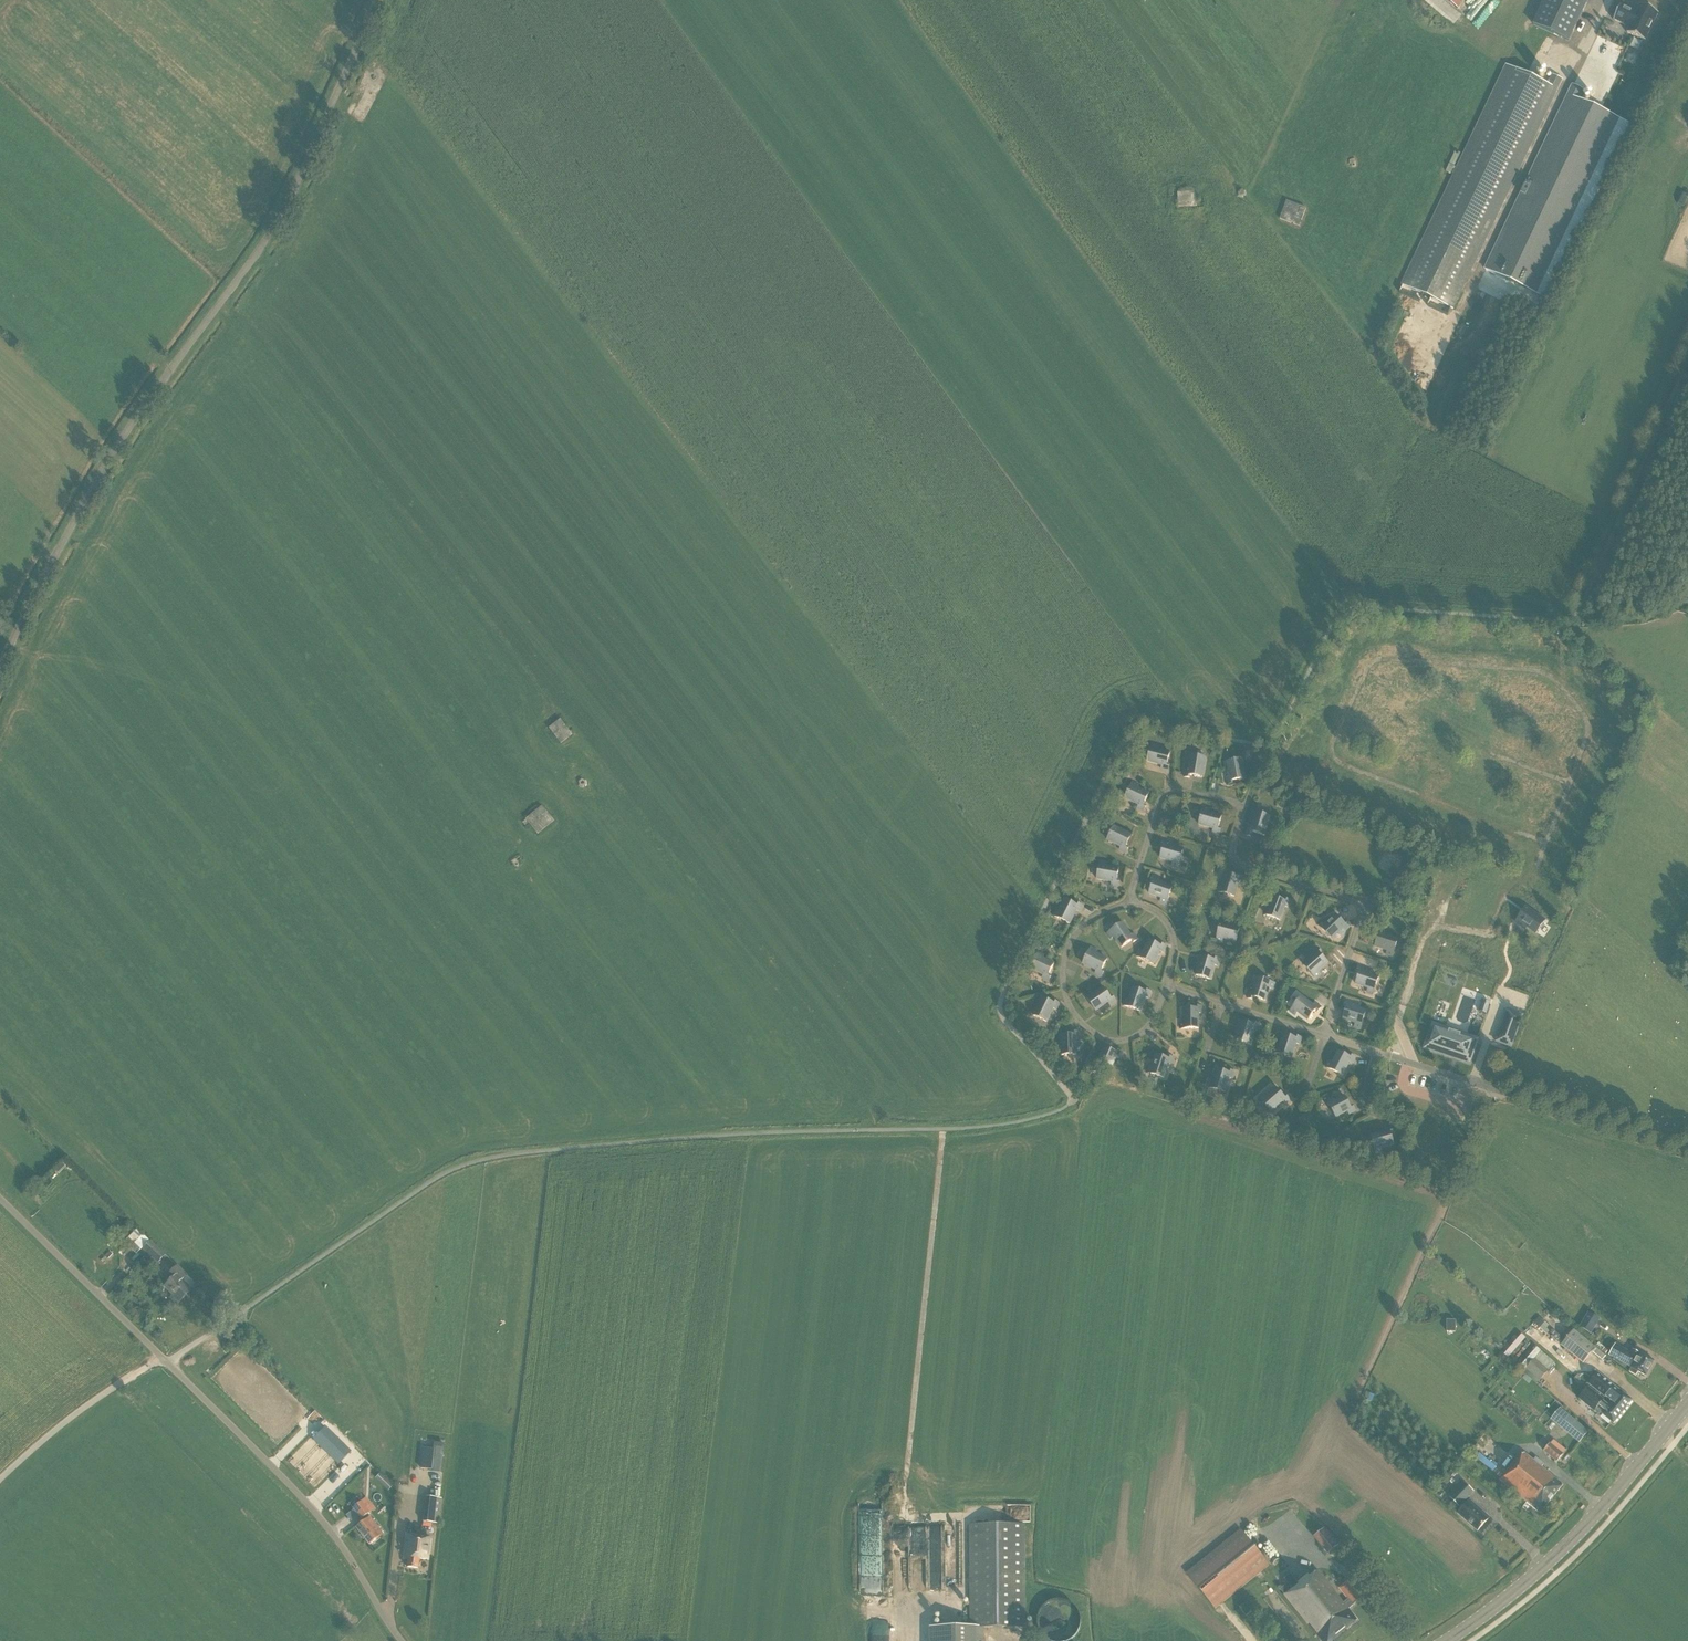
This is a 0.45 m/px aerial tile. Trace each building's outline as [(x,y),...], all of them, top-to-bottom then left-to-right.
[(1456,9),(1464,0),(1445,0),(1456,9)] [(1533,33),(1569,49),(1576,33),(1585,14),(1592,0),(1549,0),(1533,33)] [(1637,13),(1621,5),(1614,20),(1630,28),(1628,33),(1645,42),(1659,14),(1641,5),(1637,13)] [(1471,9),(1464,23),(1470,26),(1475,17),(1478,18),(1480,13),(1471,9)] [(1537,54),(1546,58),(1552,43),(1543,39),(1537,54)] [(1452,308),(1558,90),(1559,90),(1563,80),(1554,75),(1549,85),(1507,65),(1507,64),(1506,65),(1507,65),(1401,283),(1400,283),(1401,284),(1452,308),(1453,309),(1453,308),(1452,308)] [(1547,298),(1629,123),(1579,99),(1584,89),(1573,84),(1568,95),(1485,269),(1547,298)] [(1237,191),(1238,197),(1243,198),(1247,195),(1246,189),(1241,188),(1237,191)] [(1178,194),(1179,207),(1197,206),(1197,193),(1178,194)] [(1287,200),(1280,219),(1300,226),(1307,208),(1287,200)] [(1678,216),(1682,205),(1674,203),(1670,213),(1678,216)] [(559,721),(550,729),(565,746),(574,738),(559,721)] [(1168,771),(1170,765),(1167,765),(1170,753),(1157,749),(1158,745),(1152,744),(1148,762),(1163,765),(1162,769),(1168,771)] [(1189,771),(1186,770),(1185,777),(1190,778),(1191,775),(1203,777),(1206,758),(1192,756),(1189,771)] [(1230,777),(1227,778),(1228,785),(1233,784),(1233,781),(1245,779),(1242,760),(1228,762),(1230,777)] [(582,778),(578,781),(578,786),(583,789),(588,786),(587,780),(582,778)] [(1144,811),(1147,806),(1144,805),(1149,794),(1137,788),(1139,785),(1133,782),(1126,799),(1139,805),(1138,808),(1144,811)] [(555,821),(543,806),(522,822),(525,826),(529,823),(538,835),(555,821)] [(1220,834),(1221,829),(1219,828),(1222,816),(1209,813),(1210,809),(1204,807),(1199,825),(1214,829),(1213,832),(1220,834)] [(1271,817),(1257,813),(1252,827),(1249,826),(1246,835),(1252,837),(1253,832),(1265,835),(1271,817)] [(1122,847),(1120,850),(1126,853),(1129,848),(1126,847),(1132,836),(1115,827),(1108,840),(1122,847)] [(1163,840),(1162,845),(1164,846),(1161,858),(1174,862),(1172,866),(1178,867),(1184,850),(1169,846),(1170,842),(1163,840)] [(511,862),(516,867),(518,868),(519,866),(520,864),(516,859),(511,862)] [(1119,887),(1120,881),(1117,881),(1119,868),(1106,866),(1107,862),(1101,861),(1098,879),(1112,882),(1112,885),(1119,887)] [(1244,876),(1239,875),(1238,877),(1226,874),(1223,887),(1219,886),(1217,892),(1235,897),(1239,882),(1242,883),(1244,876)] [(1153,876),(1152,881),(1154,882),(1150,894),(1162,898),(1161,902),(1167,904),(1173,887),(1159,882),(1160,878),(1153,876)] [(1286,906),(1289,908),(1291,901),(1286,899),(1285,902),(1274,897),(1267,915),(1280,920),(1286,906)] [(1083,906),(1078,903),(1077,905),(1066,900),(1060,912),(1056,910),(1054,916),(1070,924),(1077,910),(1080,912),(1083,906)] [(1535,914),(1534,917),(1525,910),(1516,921),(1534,935),(1545,922),(1535,914)] [(1351,926),(1347,923),(1345,924),(1336,916),(1327,925),(1324,922),(1320,926),(1333,939),(1343,929),(1346,931),(1351,926)] [(1134,943),(1138,940),(1134,934),(1131,936),(1123,923),(1108,934),(1111,939),(1115,936),(1122,947),(1132,941),(1134,943)] [(1224,938),(1237,942),(1240,930),(1242,930),(1244,925),(1237,923),(1236,927),(1221,923),(1217,941),(1223,942),(1224,938)] [(1379,929),(1377,934),(1379,935),(1376,947),(1388,951),(1387,955),(1393,956),(1399,939),(1384,934),(1385,931),(1379,929)] [(1637,945),(1653,954),(1656,947),(1640,939),(1637,945)] [(1167,946),(1162,944),(1161,946),(1150,941),(1144,952),(1140,951),(1137,956),(1154,964),(1160,951),(1164,952),(1167,946)] [(1102,977),(1104,972),(1102,971),(1107,959),(1095,954),(1097,950),(1092,947),(1084,964),(1097,970),(1096,974),(1102,977)] [(1311,954),(1313,956),(1303,965),(1317,980),(1322,976),(1319,973),(1329,963),(1321,954),(1323,952),(1318,947),(1311,954)] [(1049,981),(1051,976),(1049,975),(1054,964),(1042,958),(1044,955),(1038,952),(1031,969),(1044,975),(1043,978),(1049,981)] [(1210,979),(1215,965),(1218,966),(1220,959),(1215,958),(1214,960),(1202,957),(1197,975),(1210,979)] [(1360,966),(1358,971),(1360,972),(1356,984),(1369,988),(1368,992),(1373,994),(1379,977),(1365,972),(1366,968),(1360,966)] [(1468,979),(1474,981),(1477,973),(1470,971),(1468,979)] [(1266,1001),(1270,988),(1273,989),(1275,983),(1257,978),(1253,992),(1250,991),(1248,998),(1253,1000),(1254,997),(1266,1001)] [(1523,996),(1492,984),(1486,999),(1518,1011),(1523,996)] [(1117,1001),(1113,996),(1111,998),(1104,988),(1093,995),(1091,992),(1086,996),(1096,1011),(1109,1002),(1111,1005),(1117,1001)] [(1152,992),(1146,990),(1146,992),(1134,988),(1129,1001),(1126,999),(1124,1005),(1141,1011),(1146,997),(1149,998),(1152,992)] [(1316,1010),(1318,1012),(1322,1007),(1316,1003),(1314,1006),(1302,997),(1291,1011),(1296,1015),(1298,1012),(1309,1020),(1316,1010)] [(1054,1008),(1057,1010),(1060,1004),(1055,1001),(1054,1004),(1042,998),(1034,1015),(1047,1022),(1054,1008)] [(1346,1001),(1345,1006),(1347,1007),(1344,1019),(1356,1023),(1355,1027),(1361,1029),(1366,1011),(1352,1007),(1353,1003),(1346,1001)] [(1480,1012),(1487,1015),(1491,1003),(1484,1001),(1480,1012)] [(1185,1009),(1185,1023),(1181,1023),(1181,1029),(1199,1029),(1199,1013),(1203,1013),(1203,1006),(1197,1006),(1197,1009),(1185,1009)] [(1508,1010),(1497,1042),(1512,1047),(1523,1015),(1508,1010)] [(1250,1044),(1255,1030),(1258,1031),(1260,1024),(1255,1023),(1254,1025),(1242,1021),(1236,1040),(1250,1044)] [(1427,1047),(1469,1062),(1477,1040),(1434,1025),(1427,1047)] [(1080,1032),(1074,1033),(1074,1035),(1062,1036),(1062,1049),(1058,1049),(1058,1055),(1077,1055),(1076,1040),(1080,1039),(1080,1032)] [(1284,1035),(1280,1048),(1277,1046),(1275,1052),(1292,1058),(1297,1043),(1300,1045),(1302,1038),(1297,1036),(1296,1039),(1284,1035)] [(1123,1053),(1118,1050),(1117,1053),(1105,1047),(1100,1059),(1096,1058),(1094,1063),(1110,1071),(1116,1057),(1120,1059),(1123,1053)] [(1356,1058),(1351,1055),(1350,1057),(1339,1052),(1333,1063),(1329,1062),(1326,1067),(1343,1075),(1350,1062),(1353,1064),(1356,1058)] [(1157,1055),(1153,1068),(1149,1067),(1147,1073),(1165,1078),(1169,1064),(1173,1065),(1175,1058),(1169,1056),(1169,1059),(1157,1055)] [(1217,1070),(1214,1082),(1210,1081),(1208,1087),(1226,1092),(1230,1078),(1233,1079),(1235,1072),(1230,1071),(1229,1073),(1217,1070)] [(1291,1100),(1287,1096),(1285,1097),(1277,1088),(1267,1097),(1264,1094),(1260,1098),(1272,1112),(1283,1102),(1286,1104),(1291,1100)] [(1345,1096),(1335,1101),(1333,1098),(1328,1101),(1337,1117),(1348,1111),(1350,1114),(1356,1111),(1353,1106),(1351,1107),(1345,1096)] [(1391,1133),(1393,1132),(1392,1126),(1385,1128),(1386,1132),(1372,1136),(1377,1154),(1382,1152),(1381,1148),(1394,1144),(1391,1133)] [(65,1174),(52,1175),(53,1185),(66,1184),(65,1174)] [(124,1243),(131,1250),(135,1245),(141,1250),(138,1253),(144,1258),(139,1264),(146,1271),(153,1263),(156,1265),(165,1255),(151,1241),(150,1242),(137,1230),(124,1243)] [(116,1256),(100,1267),(105,1273),(120,1263),(116,1256)] [(182,1281),(187,1276),(177,1267),(172,1272),(176,1276),(165,1287),(173,1295),(171,1297),(178,1304),(191,1291),(182,1281)] [(1600,1319),(1589,1313),(1580,1327),(1591,1334),(1600,1319)] [(1574,1331),(1562,1345),(1584,1363),(1592,1353),(1603,1362),(1607,1357),(1596,1348),(1574,1331)] [(1632,1368),(1646,1376),(1655,1361),(1640,1353),(1633,1349),(1632,1353),(1616,1344),(1610,1355),(1632,1368)] [(1527,1370),(1540,1382),(1549,1371),(1536,1360),(1527,1370)] [(1598,1373),(1590,1384),(1611,1401),(1609,1403),(1622,1413),(1633,1400),(1620,1389),(1616,1395),(1611,1391),(1614,1386),(1598,1373)] [(1603,1410),(1601,1413),(1614,1423),(1622,1413),(1609,1403),(1606,1401),(1605,1402),(1588,1388),(1579,1399),(1595,1413),(1600,1407),(1603,1410)] [(1560,1408),(1552,1419),(1579,1442),(1588,1432),(1560,1408)] [(351,1452),(326,1428),(314,1440),(339,1464),(351,1452)] [(431,1471),(441,1472),(444,1442),(434,1441),(433,1448),(422,1447),(420,1468),(431,1469),(431,1471)] [(1472,1460),(1495,1470),(1503,1454),(1480,1443),(1472,1460)] [(1551,1444),(1544,1452),(1557,1462),(1564,1454),(1551,1444)] [(1517,1460),(1500,1480),(1541,1513),(1564,1485),(1542,1467),(1544,1464),(1536,1457),(1534,1460),(1524,1453),(1518,1461),(1517,1460)] [(1475,1492),(1464,1482),(1450,1497),(1460,1507),(1475,1492)] [(366,1496),(352,1507),(361,1518),(375,1508),(366,1496)] [(439,1524),(442,1499),(427,1497),(424,1522),(439,1524)] [(1457,1514),(1478,1531),(1490,1517),(1484,1512),(1482,1515),(1475,1509),(1477,1506),(1469,1500),(1457,1514)] [(366,1520),(356,1528),(370,1545),(383,1534),(374,1522),(370,1525),(366,1520)] [(1302,1521),(1297,1525),(1307,1537),(1312,1533),(1302,1521)] [(970,1525),(971,1628),(974,1628),(974,1636),(951,1637),(951,1640),(984,1640),(984,1636),(984,1628),(1026,1627),(1025,1525),(970,1525)] [(1241,1530),(1187,1573),(1216,1608),(1270,1565),(1241,1530)] [(1336,1546),(1324,1530),(1314,1538),(1327,1553),(1336,1546)] [(431,1538),(424,1537),(424,1536),(408,1534),(407,1543),(405,1543),(405,1547),(406,1547),(405,1557),(409,1557),(407,1567),(418,1569),(420,1559),(428,1560),(431,1538)] [(1341,1590),(1350,1602),(1346,1605),(1317,1570),(1310,1576),(1309,1574),(1298,1583),(1291,1574),(1285,1579),(1289,1583),(1282,1588),(1281,1586),(1279,1588),(1280,1590),(1281,1590),(1284,1594),(1322,1640),(1332,1640),(1358,1620),(1349,1609),(1353,1605),(1354,1605),(1362,1599),(1349,1583),(1341,1590)] [(959,1592),(958,1575),(944,1576),(945,1592),(959,1592)] [(1038,1620),(1038,1624),(1039,1628),(1040,1631),(1042,1634),(1045,1637),(1048,1640),(1050,1640),(1069,1640),(1070,1640),(1073,1638),(1076,1635),(1078,1632),(1080,1629),(1081,1625),(1081,1621),(1081,1617),(1080,1614),(1078,1610),(1076,1607),(1073,1604),(1070,1602),(1066,1601),(1062,1600),(1058,1600),(1054,1600),(1051,1602),(1047,1604),(1044,1606),(1042,1609),(1040,1612),(1039,1616),(1038,1620)] [(1246,1604),(1240,1608),(1247,1616),(1252,1612),(1246,1604)]
